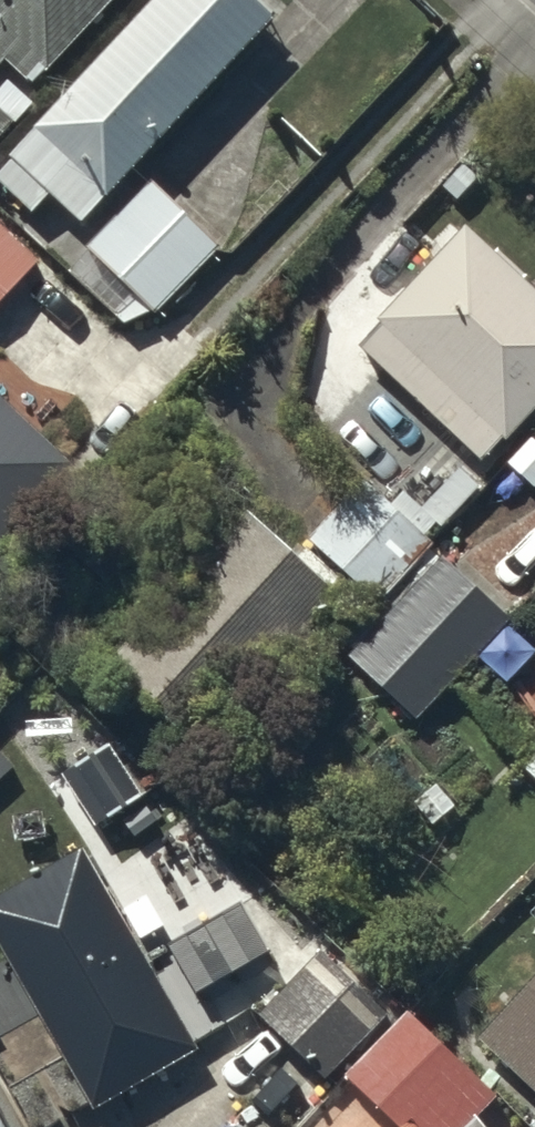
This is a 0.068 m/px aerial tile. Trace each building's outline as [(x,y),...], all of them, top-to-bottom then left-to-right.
[(255,0),(152,0),(11,152),(14,159),(0,174),(0,177),(31,205),(52,183),(83,212),(268,12),(255,0)] [(4,56),(33,83),(110,0),(0,0),(0,60),(4,56)] [(10,80),(0,90),(0,104),(16,119),(32,101),(10,80)] [(0,110),(0,134),(12,122),(0,110)] [(217,245),(150,182),(88,246),(156,310),(217,245)] [(0,221),(0,301),(40,259),(0,221)] [(465,227),(356,344),(484,462),(534,407),(534,291),(465,227)] [(0,394),(0,539),(72,461),(0,394)] [(533,437),(510,463),(534,486),(534,439),(533,437)] [(428,540),(365,480),(310,538),(373,598),(428,540)] [(342,599),(249,510),(103,660),(196,749),(342,599)] [(509,618),(441,555),(349,654),(417,717),(509,618)] [(529,658),(499,631),(471,663),(501,690),(529,658)] [(0,753),(0,778),(12,767),(0,753)] [(526,768),(534,776),(534,758),(526,768)] [(160,783),(141,762),(128,774),(147,795),(160,783)] [(456,807),(438,783),(416,800),(434,824),(456,807)] [(202,834),(165,788),(122,821),(160,868),(202,834)] [(84,846),(0,895),(0,940),(97,1107),(201,1047),(84,846)] [(388,1011),(325,950),(262,1014),(326,1075),(388,1011)] [(478,1037),(534,1090),(534,977),(478,1037)] [(409,1014),(347,1077),(397,1126),(410,1113),(424,1126),(461,1126),(492,1096),(409,1014)] [(333,1087),(323,1078),(304,1099),(314,1108),(333,1087)]
